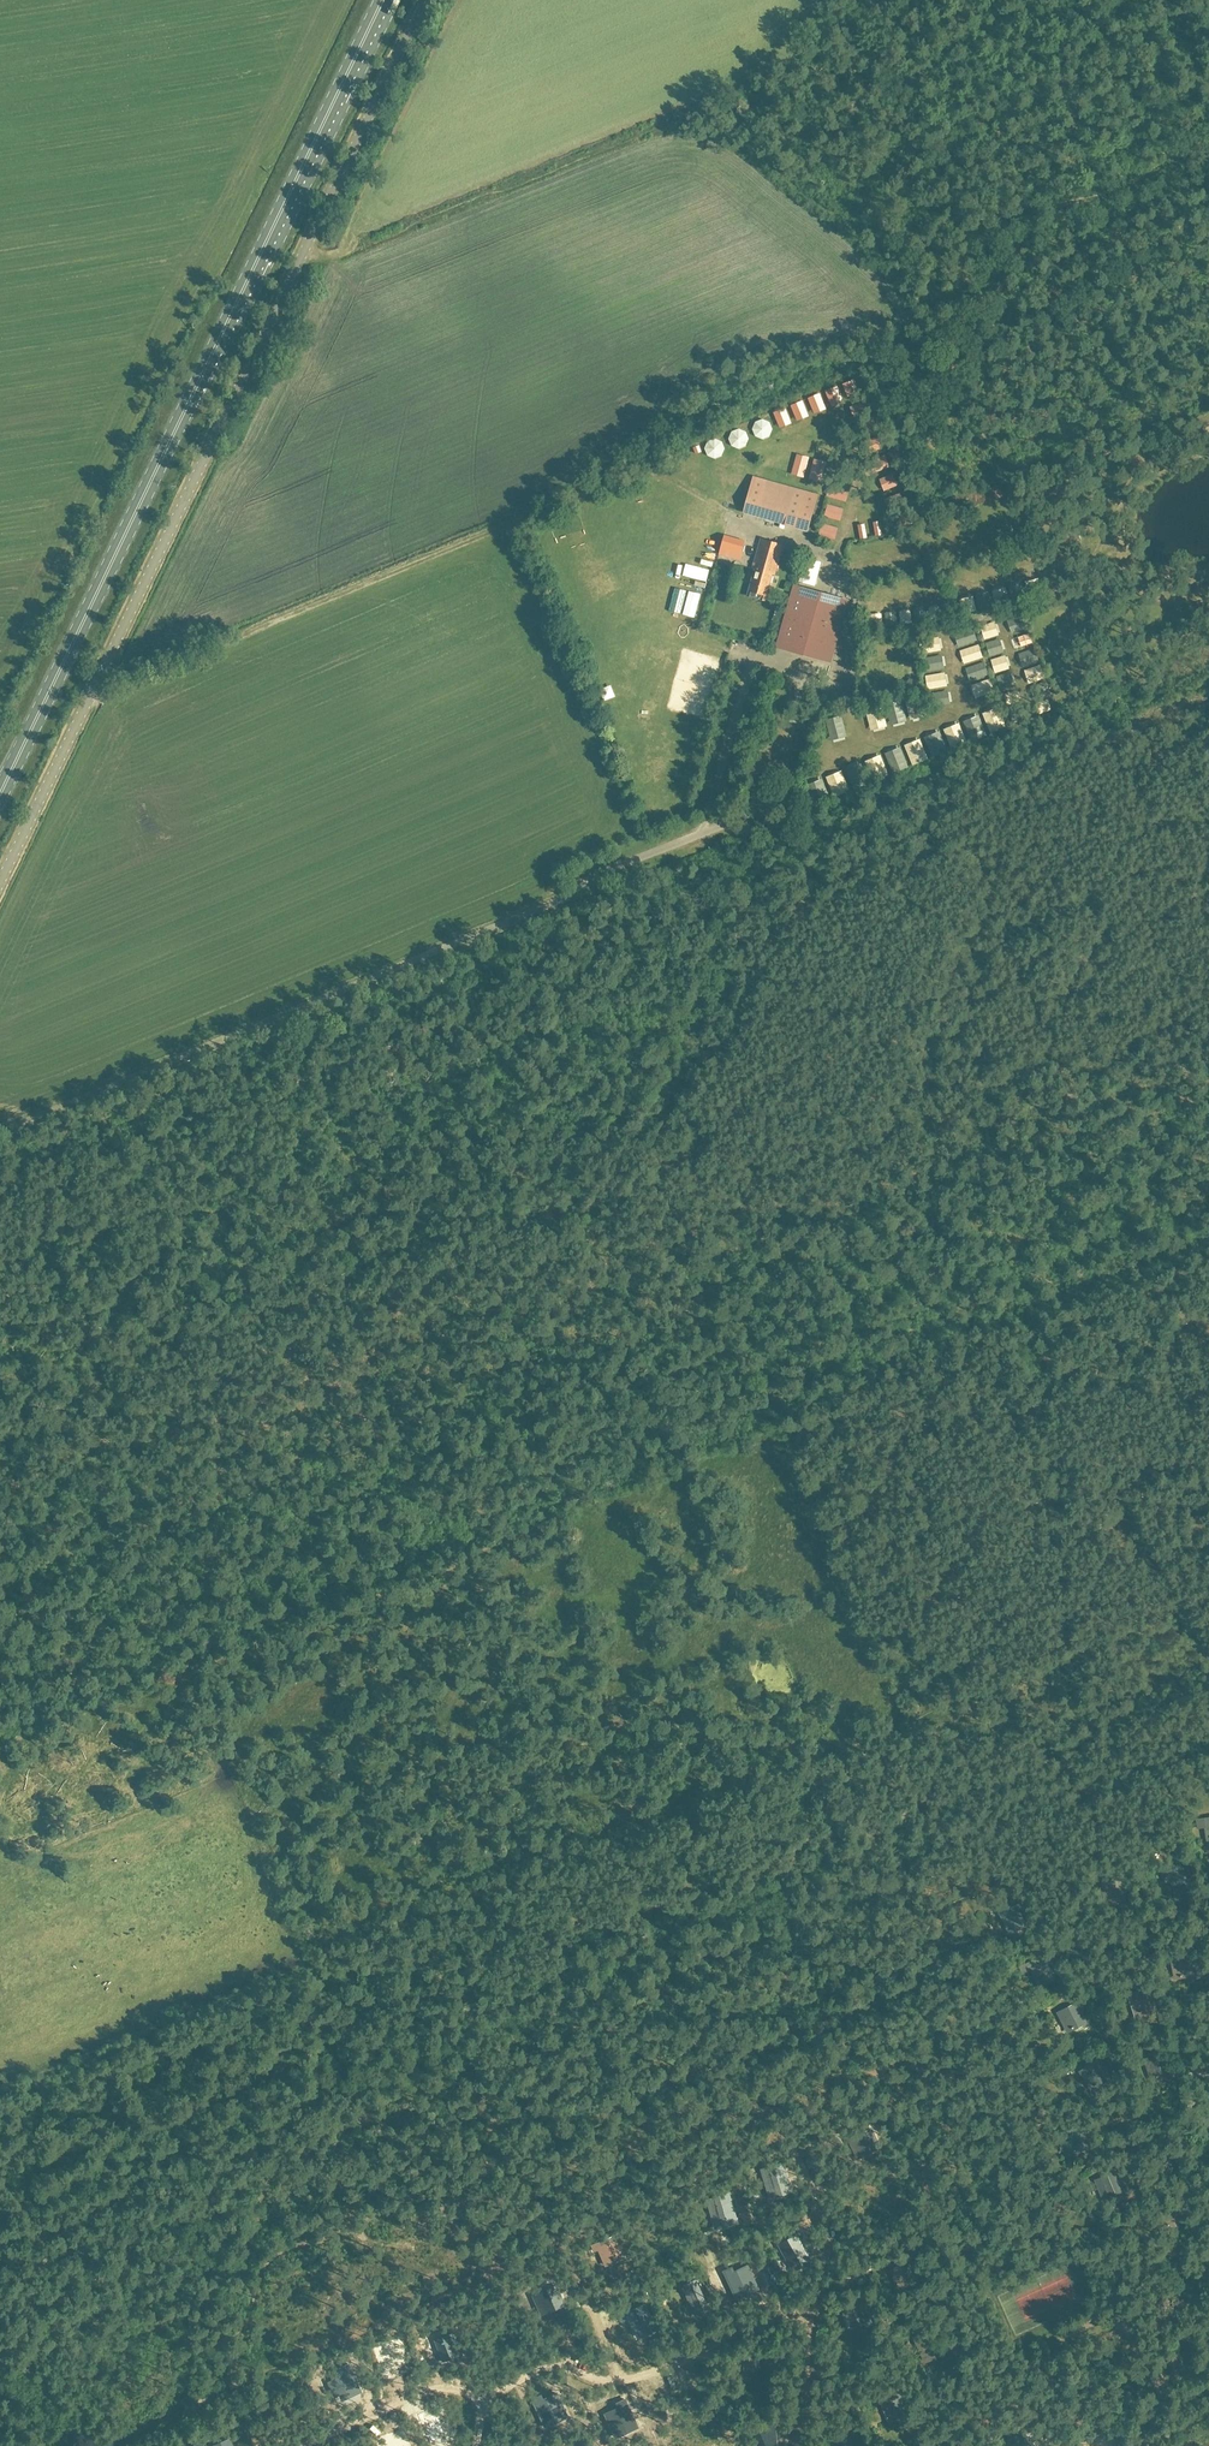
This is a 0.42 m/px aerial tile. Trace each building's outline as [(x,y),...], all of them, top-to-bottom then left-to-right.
[(756,475),(745,512),(807,530),(818,494),(756,475)] [(833,491),(833,506),(854,507),(854,491),(833,491)] [(829,520),(845,527),(850,514),(834,508),(829,520)] [(828,527),(824,539),(841,544),(845,532),(828,527)] [(745,540),(724,535),(719,553),(740,559),(745,540)] [(764,600),(766,593),(772,574),(775,575),(782,551),(759,544),(752,568),(755,569),(748,595),(764,600)] [(842,607),(796,593),(783,639),(829,652),(842,607)] [(1197,1817),(1198,1826),(1205,1825),(1206,1836),(1208,1835),(1208,1816),(1197,1817)] [(1185,1868),(1186,1869),(1169,1875),(1175,1893),(1192,1887),(1188,1873),(1191,1872),(1190,1867),(1185,1868)] [(1120,1878),(1120,1879),(1103,1883),(1108,1902),(1125,1898),(1122,1883),(1125,1882),(1124,1877),(1120,1878)] [(999,1911),(1007,1928),(1013,1926),(1015,1925),(1023,1921),(1017,1907),(1020,1906),(1018,1901),(1014,1903),(1015,1904),(999,1911)] [(1172,1955),(1175,1974),(1181,1973),(1181,1974),(1183,1974),(1183,1972),(1192,1971),(1193,1978),(1199,1977),(1195,1950),(1188,1951),(1189,1952),(1172,1955)] [(1023,1963),(1027,1970),(1031,1968),(1036,1978),(1041,1975),(1042,1977),(1044,1976),(1043,1974),(1052,1970),(1045,1957),(1049,1955),(1046,1951),(1043,1953),(1023,1963)] [(1089,2029),(1078,2004),(1074,2005),(1074,2006),(1058,2013),(1066,2030),(1071,2028),(1072,2029),(1074,2029),(1073,2027),(1082,2023),(1085,2030),(1089,2029)] [(1096,2084),(1104,2080),(1107,2086),(1113,2083),(1101,2059),(1095,2062),(1095,2063),(1080,2071),(1089,2088),(1094,2085),(1095,2087),(1097,2085),(1096,2084)] [(1063,2133),(1066,2152),(1072,2151),(1072,2153),(1075,2153),(1074,2151),(1083,2149),(1085,2156),(1089,2155),(1085,2129),(1080,2130),(1063,2133)] [(787,2163),(766,2171),(774,2193),(785,2189),(787,2194),(797,2190),(787,2163)] [(1112,2194),(1120,2191),(1123,2197),(1124,2197),(1123,2197),(1129,2195),(1125,2185),(1120,2188),(1115,2177),(1119,2175),(1117,2171),(1113,2172),(1113,2173),(1098,2180),(1098,2179),(1097,2180),(1104,2197),(1110,2195),(1111,2197),(1113,2196),(1112,2194)] [(907,2207),(898,2188),(875,2199),(879,2208),(884,2205),(888,2214),(896,2211),(896,2212),(907,2207)] [(725,2200),(703,2208),(711,2230),(722,2226),(724,2231),(734,2227),(725,2200)] [(797,2228),(775,2239),(787,2263),(804,2255),(795,2236),(800,2234),(797,2228)] [(599,2248),(604,2261),(622,2254),(614,2235),(592,2245),(595,2250),(599,2248)] [(751,2271),(734,2278),(741,2296),(759,2288),(751,2271)] [(694,2281),(679,2288),(691,2317),(701,2313),(702,2315),(708,2312),(694,2281)] [(1042,2292),(1046,2304),(1038,2307),(1043,2320),(1063,2313),(1062,2309),(1081,2302),(1074,2281),(1042,2292)] [(554,2285),(536,2294),(545,2311),(562,2303),(554,2285)] [(637,2332),(653,2325),(654,2325),(644,2303),(619,2315),(622,2321),(629,2317),(636,2333),(637,2332)] [(857,2305),(840,2312),(848,2328),(864,2321),(866,2324),(871,2322),(869,2316),(863,2319),(857,2305)] [(456,2320),(458,2319),(457,2319),(435,2329),(438,2336),(442,2334),(447,2344),(443,2346),(446,2353),(469,2343),(468,2342),(466,2343),(456,2320)] [(634,2354),(630,2344),(634,2343),(630,2333),(621,2336),(628,2356),(634,2354)] [(397,2337),(379,2344),(387,2362),(404,2354),(397,2337)] [(739,2356),(736,2358),(733,2359),(735,2364),(742,2361),(747,2373),(761,2367),(753,2350),(739,2356)] [(348,2363),(330,2370),(338,2388),(356,2380),(348,2363)] [(752,2373),(755,2380),(765,2376),(762,2369),(752,2373)] [(545,2427),(560,2420),(555,2410),(563,2407),(556,2392),(543,2398),(541,2394),(532,2398),(545,2427)] [(881,2402),(887,2418),(903,2412),(904,2416),(910,2413),(908,2408),(903,2410),(897,2394),(889,2396),(890,2398),(881,2402)] [(619,2424),(623,2434),(638,2427),(625,2398),(616,2402),(618,2407),(605,2413),(611,2428),(619,2424)] [(774,2423),(765,2427),(767,2431),(747,2440),(750,2445),(775,2445),(774,2423)] [(844,2429),(828,2436),(832,2445),(851,2445),(852,2445),(859,2445),(856,2441),(850,2444),(844,2429)]
